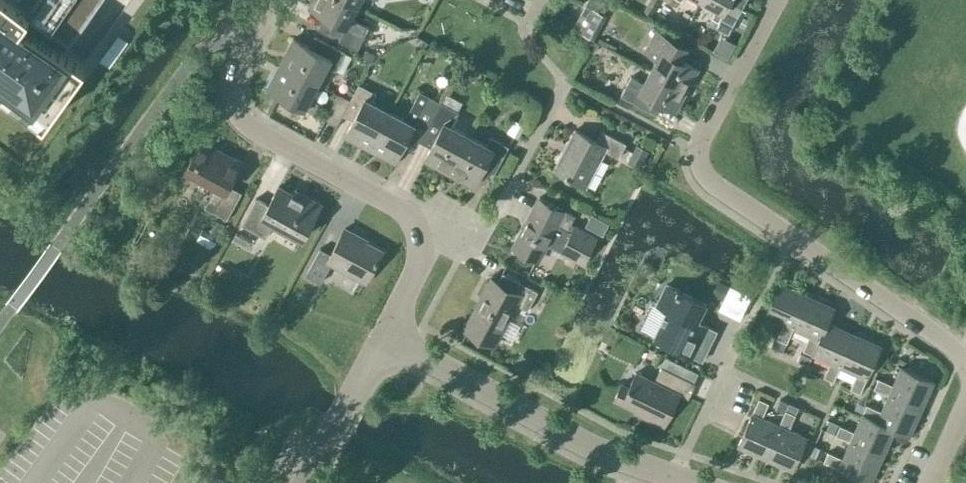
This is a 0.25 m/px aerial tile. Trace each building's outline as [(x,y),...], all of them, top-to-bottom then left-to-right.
[(40,117),(45,120),(86,64),(63,47),(97,0),(0,0),(0,87),(40,117)] [(358,5),(349,0),(312,0),(309,6),(331,18),(324,32),(353,47),(364,25),(351,18),(358,5)] [(715,6),(710,23),(729,33),(742,7),(730,0),(704,0),(715,6)] [(578,31),(592,38),(594,39),(607,15),(591,7),(578,31)] [(658,57),(651,70),(687,89),(698,68),(677,57),(683,46),(655,31),(645,50),(658,57)] [(293,38),(280,63),(319,83),(328,65),(336,70),(346,52),(315,36),(309,46),(293,38)] [(311,99),(319,83),(280,63),(267,88),(314,112),(319,103),(311,99)] [(675,110),(687,89),(651,70),(644,83),(631,76),(621,95),(649,109),(654,99),(675,110)] [(345,136),(370,149),(389,110),(373,101),(377,93),(359,84),(343,114),(353,120),(345,136)] [(406,119),(389,110),(370,149),(395,162),(417,121),(428,126),(441,102),(420,91),(406,119)] [(338,124),(343,114),(350,100),(339,94),(326,118),(338,124)] [(459,112),(441,102),(420,141),(431,147),(424,160),(449,173),(469,135),(451,126),(459,112)] [(619,157),(626,143),(602,130),(597,141),(575,129),(554,169),(586,186),(605,150),(619,157)] [(487,144),(469,135),(449,173),(474,186),(481,173),(491,179),(509,146),(491,136),(487,144)] [(229,185),(242,161),(202,139),(186,169),(216,186),(205,206),(227,218),(242,192),(229,185)] [(650,150),(636,144),(627,162),(641,169),(650,150)] [(303,238),(321,204),(305,195),(303,199),(279,186),(269,204),(257,198),(242,224),(266,236),(274,222),(303,238)] [(572,222),(575,216),(547,201),(540,214),(533,210),(514,246),(539,259),(547,243),(561,250),(584,263),(598,236),(572,222)] [(366,281),(382,251),(358,238),(359,236),(345,228),(331,253),(320,248),(306,274),(321,282),(332,262),(366,281)] [(528,309),(538,291),(503,272),(496,285),(487,280),(464,323),(499,342),(519,305),(528,309)] [(719,280),(712,293),(723,298),(729,285),(719,280)] [(782,353),(793,327),(808,294),(781,281),(766,315),(784,323),(773,348),(782,353)] [(667,309),(654,336),(702,359),(716,330),(698,321),(706,303),(667,284),(657,304),(667,309)] [(835,306),(808,294),(793,327),(811,335),(805,350),(814,354),(828,322),(835,306)] [(855,334),(828,322),(814,354),(831,361),(824,376),(833,380),(841,366),(855,334)] [(881,346),(855,334),(841,366),(858,373),(851,388),(861,392),(881,346)] [(688,398),(695,383),(661,366),(655,380),(637,371),(630,386),(622,382),(615,398),(645,413),(644,416),(664,425),(679,393),(688,398)] [(874,387),(889,393),(922,408),(935,381),(901,366),(893,384),(879,378),(874,387)] [(889,393),(881,411),(877,421),(894,428),(910,436),(922,408),(889,393)] [(766,456),(780,425),(762,417),(768,402),(759,398),(739,444),(766,456)] [(788,402),(780,398),(775,409),(783,413),(788,402)] [(894,428),(877,421),(881,411),(866,405),(855,431),(840,424),(836,433),(851,440),(850,441),(882,455),(894,428)] [(786,410),(780,425),(766,456),(793,468),(807,437),(789,429),(796,414),(786,410)] [(839,422),(830,419),(825,430),(834,434),(839,422)] [(870,481),(882,455),(850,441),(843,458),(828,451),(824,461),(870,481)]
